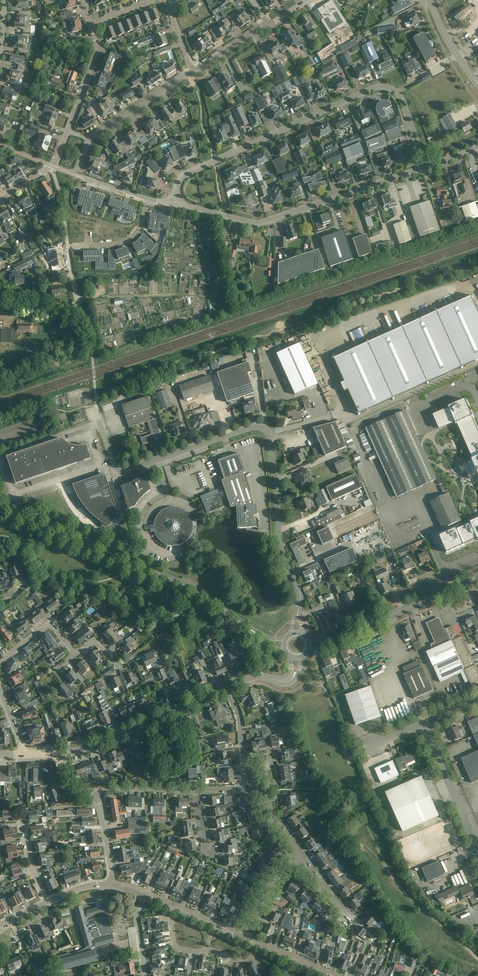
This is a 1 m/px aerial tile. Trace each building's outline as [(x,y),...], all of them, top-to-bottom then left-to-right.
[(25,0),(23,0),(21,1),(16,1),(16,7),(21,7),(21,8),(25,8),(25,7),(28,7),(28,2),(32,2),(32,0),(25,0)] [(188,1),(189,3),(186,6),(192,14),(199,9),(194,4),(193,3),(195,1),(195,0),(190,0),(188,1)] [(225,3),(222,5),(225,9),(232,4),(231,1),(232,0),(223,0),(225,3)] [(238,0),(232,4),(239,14),(245,23),(246,23),(249,21),(249,20),(250,20),(248,17),(249,17),(248,15),(249,14),(246,10),(243,11),(239,6),(238,6),(238,5),(241,4),(238,0)] [(398,5),(391,8),(394,14),(409,7),(406,0),(395,0),(398,5)] [(75,4),(74,1),(64,4),(64,3),(61,4),(63,10),(75,7),(74,4),(75,4)] [(324,7),(338,29),(346,24),(338,11),(337,12),(334,8),(335,8),(332,2),(324,7)] [(323,5),(317,9),(323,19),(321,20),(328,30),(329,33),(337,28),(324,7),(323,5)] [(470,10),(466,6),(462,10),(461,9),(453,15),(458,21),(466,15),(465,14),(470,10)] [(154,21),(159,19),(156,9),(150,12),(152,18),(154,21)] [(24,11),(22,11),(22,15),(20,15),(20,16),(17,16),(16,22),(27,22),(27,17),(31,17),(31,12),(24,11)] [(147,13),(146,13),(145,12),(142,13),(143,14),(141,15),(143,21),(145,25),(148,23),(149,26),(155,24),(154,21),(152,18),(149,19),(147,13)] [(410,13),(403,16),(406,23),(410,21),(412,25),(412,26),(413,26),(412,26),(415,24),(416,25),(419,23),(420,22),(420,21),(420,22),(416,14),(417,14),(416,14),(411,16),(410,13)] [(66,22),(63,23),(64,27),(64,28),(66,28),(81,24),(80,21),(79,21),(78,19),(71,20),(70,18),(72,18),(71,14),(65,16),(66,19),(66,22)] [(245,24),(245,23),(239,14),(236,16),(234,14),(228,17),(233,24),(235,22),(237,23),(240,27),(245,24)] [(310,22),(306,15),(305,16),(304,15),(303,16),(303,17),(300,19),(302,22),(301,22),(304,26),(305,26),(307,29),(309,32),(305,34),(308,39),(316,34),(313,30),(313,29),(311,26),(312,26),(310,22)] [(145,25),(143,21),(140,22),(138,16),(132,18),(135,25),(136,30),(137,30),(142,28),(142,29),(146,27),(145,25)] [(221,22),(218,24),(220,26),(226,36),(225,36),(226,36),(227,36),(228,36),(229,36),(230,36),(230,35),(230,34),(231,33),(228,29),(229,28),(228,27),(231,25),(227,18),(221,22)] [(127,32),(128,32),(133,30),(134,33),(137,32),(137,30),(136,30),(135,25),(132,27),(129,20),(124,23),(126,29),(127,32)] [(24,29),(23,32),(31,33),(31,26),(27,26),(27,22),(16,22),(15,21),(15,23),(14,24),(14,25),(14,26),(15,26),(15,27),(20,28),(22,29),(24,29)] [(81,24),(66,28),(67,34),(69,33),(70,35),(73,34),(73,32),(81,30),(80,27),(81,27),(81,24)] [(127,32),(126,29),(123,30),(120,24),(115,26),(117,32),(118,36),(119,36),(124,34),(125,36),(129,35),(128,32),(127,32)] [(220,39),(225,36),(226,36),(220,26),(215,29),(214,28),(210,30),(214,37),(217,35),(218,36),(219,36),(220,39)] [(120,39),(119,36),(118,36),(117,32),(114,33),(112,27),(106,29),(110,39),(115,37),(116,40),(120,39)] [(296,37),(290,29),(286,32),(285,31),(284,31),(282,32),(282,33),(282,34),(281,34),(286,42),(285,42),(289,47),(294,44),(297,48),(304,43),(299,35),(296,37)] [(203,37),(200,39),(206,48),(207,49),(212,46),(209,41),(209,39),(212,37),(207,31),(202,34),(203,37)] [(30,38),(31,33),(23,32),(23,36),(22,36),(19,36),(16,36),(15,42),(26,43),(27,38),(30,38)] [(435,57),(437,57),(432,48),(433,48),(433,47),(433,46),(433,45),(433,44),(433,43),(432,42),(431,42),(430,42),(430,41),(429,42),(424,33),(423,34),(422,34),(415,38),(414,39),(426,62),(428,61),(428,62),(436,58),(435,57)] [(155,38),(153,35),(146,38),(148,41),(153,40),(156,49),(167,45),(163,35),(155,38)] [(201,51),(206,48),(200,39),(195,42),(194,43),(194,44),(193,45),(193,46),(194,47),(194,48),(195,49),(197,48),(198,49),(199,49),(201,51)] [(14,42),(13,48),(19,48),(19,49),(21,50),(22,50),(22,53),(29,55),(29,49),(30,44),(26,43),(15,42),(14,42)] [(280,46),(277,42),(268,48),(272,55),(273,54),(274,54),(276,53),(276,52),(280,49),(282,53),(287,50),(283,44),(280,46)] [(378,59),(371,42),(361,46),(369,63),(368,63),(369,63),(379,59),(378,58),(378,59)] [(394,65),(386,50),(379,53),(383,61),(376,64),(380,72),(394,65)] [(106,54),(103,62),(111,65),(113,59),(117,60),(119,55),(113,51),(111,56),(106,54)] [(338,54),(339,57),(345,68),(352,65),(346,51),(338,54)] [(416,64),(413,59),(410,53),(409,53),(409,54),(410,53),(412,58),(408,60),(409,61),(403,64),(409,75),(412,73),(412,74),(412,75),(417,72),(416,71),(419,70),(418,69),(420,68),(418,63),(416,64)] [(254,60),(258,69),(267,64),(269,63),(267,58),(265,59),(263,55),(254,60)] [(19,64),(18,68),(25,69),(26,63),(26,62),(23,61),(23,58),(20,57),(20,56),(16,56),(16,57),(11,56),(10,62),(16,63),(15,63),(17,64),(19,64)] [(70,59),(61,56),(60,58),(62,59),(61,61),(62,62),(61,64),(63,65),(68,67),(70,59)] [(315,62),(311,57),(307,60),(310,65),(315,62)] [(336,69),(331,58),(322,63),(323,66),(318,68),(322,75),(336,69)] [(176,63),(175,61),(172,63),(163,68),(168,75),(176,69),(173,65),(176,63)] [(108,71),(111,65),(103,62),(100,71),(105,72),(104,75),(110,78),(112,72),(108,71)] [(149,78),(149,79),(146,81),(150,86),(153,84),(162,79),(157,71),(159,69),(157,62),(152,65),(155,69),(153,70),(155,74),(149,78)] [(272,73),(267,64),(258,69),(262,78),(272,73)] [(289,79),(281,64),(274,68),(276,73),(281,83),(289,79)] [(357,68),(356,65),(352,66),(358,79),(363,77),(366,76),(365,76),(370,73),(366,66),(360,69),(360,68),(358,67),(357,68)] [(19,79),(22,80),(25,69),(18,68),(17,71),(16,71),(14,71),(10,70),(9,76),(19,79)] [(65,77),(67,78),(75,81),(78,74),(64,69),(63,73),(66,74),(65,77)] [(423,82),(432,78),(430,73),(421,78),(423,82)] [(139,75),(138,74),(135,76),(136,77),(130,81),(133,86),(142,80),(139,75)] [(220,78),(222,82),(221,82),(225,89),(227,91),(229,90),(237,85),(233,78),(230,80),(226,74),(223,76),(222,75),(220,77),(220,78)] [(97,76),(94,85),(101,88),(104,81),(108,83),(109,81),(112,82),(113,79),(110,78),(104,75),(103,78),(97,76)] [(14,88),(19,90),(21,90),(22,85),(18,84),(19,79),(9,76),(8,76),(8,77),(7,77),(7,78),(6,78),(6,79),(6,80),(7,80),(6,82),(11,83),(11,84),(15,85),(14,88)] [(343,80),(341,76),(337,78),(338,82),(334,84),(334,86),(335,89),(336,88),(337,90),(347,85),(344,79),(343,80)] [(62,81),(52,77),(50,82),(60,86),(62,81)] [(67,78),(65,84),(68,85),(66,90),(71,92),(75,81),(67,78)] [(215,85),(212,81),(204,86),(211,97),(212,97),(211,96),(216,92),(217,94),(222,91),(218,83),(215,85)] [(313,91),(309,84),(303,87),(309,100),(315,97),(316,100),(327,95),(323,86),(322,87),(322,86),(321,85),(319,85),(317,86),(317,87),(317,89),(313,91)] [(19,90),(14,88),(10,87),(9,91),(3,89),(1,97),(12,100),(13,96),(17,97),(19,90)] [(120,94),(117,97),(121,103),(124,101),(131,97),(135,95),(132,91),(130,88),(126,90),(127,92),(121,96),(120,94)] [(253,96),(250,91),(246,92),(242,94),(245,100),(253,96)] [(294,101),(289,91),(278,96),(282,103),(288,100),(291,102),(294,109),(298,108),(301,107),(301,106),(305,105),(301,97),(294,101)] [(104,102),(101,104),(108,114),(110,113),(111,112),(112,110),(109,104),(113,101),(110,95),(103,99),(104,102)] [(254,100),(259,111),(260,110),(264,109),(263,108),(265,107),(265,108),(267,107),(262,96),(255,100),(254,100)] [(175,113),(179,119),(184,115),(183,112),(186,111),(184,107),(185,107),(183,102),(183,101),(182,101),(182,100),(181,100),(180,100),(179,100),(174,104),(177,108),(177,110),(178,111),(175,113)] [(380,103),(379,100),(375,102),(375,101),(372,103),(372,104),(385,133),(398,128),(395,120),(389,123),(384,110),(391,107),(390,106),(389,105),(388,104),(387,103),(386,103),(384,102),(383,102),(382,103),(380,103)] [(5,102),(4,105),(0,104),(0,111),(5,112),(7,107),(9,107),(10,104),(5,102)] [(55,108),(45,104),(43,111),(48,113),(44,124),(53,127),(57,116),(52,114),(53,112),(54,112),(55,108)] [(106,116),(108,114),(101,104),(98,106),(96,104),(90,108),(94,114),(99,111),(102,117),(104,116),(105,116),(106,116)] [(241,107),(239,104),(236,106),(237,109),(232,111),(240,128),(249,124),(241,107)] [(272,112),(270,113),(273,119),(283,115),(280,108),(277,109),(276,106),(270,108),(272,112)] [(91,116),(94,114),(90,108),(87,110),(89,114),(87,115),(89,119),(82,124),(83,124),(82,125),(82,126),(82,127),(82,128),(83,128),(84,128),(85,128),(86,129),(90,126),(91,127),(94,125),(93,124),(95,122),(91,116)] [(179,119),(175,113),(171,115),(170,114),(169,112),(168,113),(165,108),(164,109),(163,109),(162,109),(162,110),(162,111),(160,112),(163,116),(162,116),(164,120),(165,119),(167,122),(170,120),(173,123),(179,119)] [(363,108),(356,111),(360,121),(361,121),(362,125),(369,122),(367,118),(368,118),(368,117),(374,115),(370,108),(364,111),(363,108)] [(255,114),(254,113),(250,115),(250,116),(249,117),(254,127),(261,124),(256,114),(255,114)] [(450,114),(444,117),(443,117),(444,118),(440,120),(449,136),(453,134),(460,131),(459,131),(463,129),(466,134),(469,132),(468,131),(472,129),(468,122),(465,124),(465,123),(457,127),(450,114)] [(234,122),(230,115),(224,118),(226,123),(220,126),(222,130),(214,133),(219,144),(224,142),(225,142),(227,141),(227,140),(228,140),(225,134),(230,131),(233,136),(239,134),(235,126),(236,126),(235,125),(234,123),(234,122)] [(352,124),(347,115),(340,118),(340,119),(337,120),(333,121),(334,124),(335,127),(336,127),(337,130),(349,124),(349,125),(352,124)] [(1,118),(0,121),(0,130),(3,131),(6,125),(7,125),(9,121),(1,118)] [(148,121),(155,132),(158,130),(160,132),(165,128),(161,122),(157,124),(153,119),(151,120),(150,119),(148,121)] [(155,132),(148,121),(145,123),(146,123),(143,125),(147,131),(143,134),(148,141),(153,138),(152,134),(155,132)] [(382,132),(378,123),(360,132),(364,141),(382,132)] [(331,132),(327,124),(316,129),(319,138),(331,132)] [(400,127),(398,128),(385,133),(388,142),(404,137),(400,127)] [(131,130),(129,132),(136,143),(139,141),(143,144),(148,141),(143,134),(140,136),(139,135),(138,135),(134,130),(132,131),(132,130),(131,130)] [(136,143),(129,132),(125,134),(126,135),(124,136),(128,142),(124,145),(128,151),(130,154),(133,152),(131,149),(133,147),(133,145),(136,143)] [(52,138),(41,134),(36,147),(47,151),(52,138)] [(310,142),(306,134),(296,138),(300,147),(310,142)] [(360,142),(357,135),(339,142),(342,149),(360,142)] [(386,147),(382,135),(364,141),(368,153),(386,147)] [(122,155),(128,151),(124,145),(121,147),(120,146),(119,147),(115,141),(110,144),(112,147),(112,148),(111,149),(112,150),(112,151),(113,151),(114,151),(117,154),(120,152),(122,155)] [(289,152),(286,143),(276,148),(275,148),(279,156),(289,152)] [(364,153),(360,143),(342,150),(346,160),(364,153)] [(180,144),(174,146),(180,160),(185,158),(184,157),(189,155),(190,157),(193,156),(193,157),(197,156),(197,154),(193,145),(185,146),(185,145),(181,147),(180,144)] [(406,151),(403,144),(397,146),(398,150),(398,151),(395,152),(398,161),(400,161),(401,162),(404,161),(404,159),(405,159),(402,152),(406,151)] [(331,145),(318,151),(321,157),(334,151),(339,149),(337,146),(333,148),(331,145)] [(176,162),(180,160),(174,146),(169,149),(170,152),(167,154),(161,159),(165,169),(166,169),(166,170),(170,168),(170,167),(172,165),(171,163),(176,161),(176,162)] [(90,163),(91,163),(101,167),(103,162),(103,161),(107,158),(108,159),(111,157),(106,150),(103,152),(104,154),(101,156),(100,159),(99,158),(97,158),(96,159),(92,157),(91,159),(90,159),(90,160),(90,161),(90,162),(90,163)] [(308,162),(302,150),(294,153),(300,166),(308,162)] [(342,159),(339,151),(324,157),(327,165),(342,159)] [(146,152),(144,156),(146,157),(149,160),(146,162),(149,166),(146,168),(148,170),(146,178),(149,179),(147,186),(151,187),(150,189),(156,190),(157,184),(156,184),(157,181),(151,179),(152,175),(156,172),(157,173),(161,170),(151,158),(146,152)] [(383,153),(376,155),(379,162),(382,161),(384,167),(387,166),(387,167),(390,166),(390,165),(391,165),(389,158),(388,154),(387,152),(383,153)] [(268,161),(264,153),(254,158),(253,160),(257,166),(268,161)] [(287,170),(282,157),(272,162),(277,175),(287,170)] [(113,171),(111,175),(116,176),(117,175),(124,177),(123,180),(126,181),(126,182),(131,184),(133,179),(131,178),(132,175),(128,174),(129,171),(127,167),(134,163),(136,162),(134,158),(125,162),(114,168),(113,171)] [(91,163),(88,169),(92,170),(91,172),(91,173),(90,176),(99,180),(101,175),(99,173),(101,167),(91,163)] [(255,184),(246,165),(245,165),(246,167),(248,170),(241,174),(237,166),(229,170),(229,169),(226,171),(225,172),(228,178),(227,178),(229,183),(233,181),(232,178),(239,175),(244,187),(255,184)] [(360,168),(359,165),(357,166),(356,165),(352,167),(354,173),(358,171),(359,176),(369,172),(367,166),(360,168)] [(17,167),(7,174),(10,179),(12,177),(15,181),(23,176),(19,170),(17,167)] [(0,171),(0,175),(1,175),(1,176),(2,175),(5,179),(9,185),(15,181),(12,177),(10,179),(7,174),(3,169),(1,170),(0,171)] [(263,180),(257,169),(250,173),(255,184),(263,180)] [(297,175),(295,169),(281,174),(283,180),(297,175)] [(349,179),(346,171),(336,174),(335,171),(330,173),(333,182),(336,181),(337,183),(349,179)] [(323,179),(320,172),(313,176),(313,178),(311,179),(311,177),(302,178),(304,184),(311,182),(312,184),(307,185),(310,192),(317,189),(327,186),(325,181),(317,183),(317,181),(323,179)] [(463,175),(462,172),(460,173),(457,175),(456,172),(451,174),(454,185),(461,183),(460,181),(464,180),(463,175)] [(267,196),(263,181),(255,184),(260,198),(267,196)] [(303,191),(300,182),(293,184),(294,188),(288,190),(291,198),(293,198),(294,198),(298,197),(298,196),(300,195),(299,192),(303,191)] [(46,183),(45,183),(39,186),(46,198),(53,194),(46,183)] [(277,192),(276,188),(270,190),(271,194),(269,194),(273,205),(283,201),(279,191),(277,192)] [(79,189),(77,196),(79,196),(78,201),(84,203),(81,210),(86,211),(91,192),(79,189)] [(91,192),(86,211),(90,213),(93,205),(94,202),(97,203),(97,206),(101,207),(104,196),(97,194),(97,195),(95,194),(95,193),(91,192)] [(258,204),(255,193),(249,195),(248,198),(240,196),(239,198),(238,198),(238,202),(238,204),(246,206),(247,205),(252,206),(258,204)] [(382,194),(380,194),(381,196),(382,200),(382,201),(382,203),(383,203),(384,206),(388,205),(389,209),(397,206),(395,199),(392,200),(389,193),(386,194),(385,193),(384,193),(382,194)] [(26,195),(21,198),(31,212),(32,215),(33,215),(37,214),(35,210),(30,201),(26,195)] [(447,201),(446,196),(443,197),(443,201),(444,208),(452,207),(451,201),(447,201)] [(17,209),(21,206),(27,215),(31,212),(21,198),(17,201),(18,203),(14,205),(17,209)] [(376,208),(373,198),(369,200),(369,201),(362,203),(364,210),(364,211),(364,212),(365,212),(365,213),(366,213),(367,213),(367,212),(368,212),(373,210),(372,209),(376,208)] [(111,199),(108,206),(113,208),(112,211),(119,213),(118,216),(119,215),(123,203),(117,200),(116,201),(111,199)] [(439,231),(429,201),(409,208),(419,237),(439,231)] [(56,210),(54,203),(42,206),(44,213),(56,210)] [(123,203),(119,215),(122,216),(124,213),(129,214),(128,216),(133,218),(132,222),(133,218),(136,210),(133,209),(133,207),(123,203)] [(475,203),(462,207),(467,222),(477,218),(477,211),(475,203)] [(5,208),(1,211),(10,225),(10,224),(11,224),(11,223),(12,222),(13,222),(10,216),(8,214),(9,213),(5,208)] [(10,225),(1,211),(0,211),(0,220),(2,222),(6,228),(6,230),(8,233),(9,234),(13,231),(10,225)] [(331,223),(328,213),(320,216),(322,221),(316,223),(318,230),(322,229),(321,226),(331,223)] [(150,217),(148,229),(158,231),(159,223),(168,224),(169,216),(159,214),(158,218),(150,217)] [(406,226),(405,221),(393,225),(399,244),(411,240),(414,239),(409,225),(406,226)] [(297,237),(293,225),(285,227),(288,237),(285,238),(281,238),(281,248),(285,248),(285,241),(297,237)] [(353,260),(343,231),(321,238),(330,267),(353,260)] [(23,232),(18,234),(20,239),(19,239),(20,242),(21,243),(22,243),(27,240),(23,232)] [(372,253),(366,234),(352,239),(359,258),(372,253)] [(140,240),(132,244),(137,254),(138,254),(144,250),(147,248),(148,248),(151,251),(156,246),(148,238),(142,245),(140,242),(140,240)] [(238,240),(236,249),(239,249),(248,251),(249,248),(250,240),(240,239),(240,241),(238,240)] [(250,240),(249,248),(252,249),(251,253),(257,254),(258,249),(259,241),(250,240)] [(390,247),(388,242),(376,246),(378,251),(390,247)] [(114,257),(108,257),(108,269),(114,269),(114,261),(116,261),(116,260),(121,259),(122,261),(126,259),(127,260),(131,258),(126,247),(122,249),(120,250),(115,251),(117,256),(114,257)] [(58,248),(47,250),(49,261),(51,260),(62,259),(61,252),(59,252),(58,248)] [(24,260),(30,257),(33,256),(30,250),(21,254),(24,260)] [(325,269),(318,250),(278,263),(277,285),(325,269)] [(97,251),(83,252),(83,257),(88,257),(88,261),(96,261),(96,268),(102,268),(102,260),(101,260),(101,257),(101,253),(97,253),(97,251)] [(20,270),(33,264),(31,259),(30,257),(24,260),(13,266),(16,272),(20,270)] [(62,259),(51,260),(52,266),(51,266),(52,272),(61,270),(61,266),(63,265),(62,259)] [(20,276),(20,270),(16,272),(12,272),(12,281),(15,281),(15,283),(24,283),(24,276),(20,276)] [(65,293),(63,286),(51,288),(52,295),(65,293)] [(472,296),(335,358),(346,382),(342,384),(346,391),(349,390),(360,414),(477,360),(477,310),(472,296)] [(0,320),(0,328),(1,328),(1,342),(16,342),(16,328),(3,328),(4,320),(0,320)] [(21,320),(17,320),(17,332),(22,332),(32,332),(32,323),(21,323),(21,320)] [(62,323),(62,335),(71,335),(71,324),(62,323)] [(299,343),(276,354),(295,395),(318,384),(299,343)] [(251,372),(248,363),(217,373),(227,402),(254,393),(247,374),(251,372)] [(214,390),(209,376),(179,386),(184,400),(214,390)] [(172,407),(166,390),(155,394),(161,410),(172,407)] [(147,396),(121,405),(129,428),(149,421),(155,419),(147,396)] [(255,402),(253,398),(247,400),(248,402),(242,404),(245,413),(252,411),(251,409),(256,408),(254,402),(255,402)] [(449,408),(433,415),(439,428),(455,421),(456,423),(456,424),(459,422),(475,458),(472,459),(473,461),(459,466),(460,468),(463,476),(466,474),(466,473),(467,473),(470,478),(477,475),(477,430),(472,417),(473,416),(466,399),(449,407),(449,408)] [(296,411),(295,407),(290,408),(289,408),(289,409),(286,409),(287,414),(288,414),(288,416),(287,416),(288,416),(288,417),(292,416),(293,419),(302,417),(300,410),(296,411)] [(405,411),(367,428),(398,496),(436,479),(405,411)] [(84,419),(82,413),(74,416),(76,422),(84,419)] [(205,416),(204,414),(194,418),(195,419),(191,421),(193,428),(197,426),(198,429),(203,427),(202,426),(207,424),(207,423),(210,422),(208,415),(205,416)] [(155,419),(149,421),(153,434),(141,438),(143,445),(152,442),(153,445),(163,441),(155,419)] [(178,423),(178,422),(168,425),(171,433),(174,433),(175,437),(182,434),(181,430),(183,430),(181,422),(178,423)] [(346,447),(335,422),(313,428),(320,445),(312,449),(317,460),(346,447)] [(64,441),(61,438),(6,457),(15,485),(91,459),(86,445),(82,446),(78,446),(74,446),(70,445),(67,443),(64,441)] [(303,449),(293,454),(294,457),(293,457),(296,465),(305,461),(303,457),(306,456),(303,449)] [(246,473),(239,453),(217,461),(224,480),(221,481),(230,507),(236,507),(237,529),(258,527),(258,520),(258,519),(257,519),(256,518),(254,519),(254,516),(255,516),(255,515),(256,515),(256,514),(255,506),(252,506),(251,503),(253,502),(243,474),(246,473)] [(352,468),(347,458),(334,464),(331,465),(333,469),(336,468),(338,474),(352,468)] [(310,477),(307,469),(303,471),(303,472),(296,475),(302,488),(305,486),(305,485),(311,482),(309,477),(310,477)] [(118,516),(104,474),(72,485),(74,489),(77,496),(81,502),(85,508),(89,512),(93,516),(97,520),(102,523),(108,527),(118,516)] [(318,497),(322,506),(331,501),(361,488),(355,474),(325,487),(326,488),(316,493),(318,497)] [(145,495),(146,494),(147,493),(148,492),(149,492),(150,491),(146,478),(139,480),(139,479),(133,482),(120,487),(128,509),(135,507),(135,506),(137,504),(138,503),(138,501),(139,500),(140,499),(141,498),(142,497),(144,496),(145,495)] [(208,514),(210,513),(225,508),(218,491),(201,497),(206,510),(208,514)] [(461,520),(449,493),(430,502),(442,529),(444,528),(461,520)] [(311,500),(309,496),(306,497),(306,499),(299,502),(303,511),(310,508),(308,501),(311,500)] [(370,498),(363,501),(366,507),(372,504),(370,498)] [(343,513),(340,506),(336,507),(336,508),(325,513),(326,515),(315,520),(318,528),(331,522),(338,519),(341,518),(340,514),(343,513)] [(208,514),(206,510),(191,518),(190,516),(188,514),(186,512),(184,511),(181,509),(179,508),(176,508),(174,508),(171,508),(169,508),(166,509),(164,510),(162,512),(160,513),(158,515),(157,517),(156,520),(155,522),(154,525),(154,527),(154,530),(155,532),(155,535),(156,537),(158,539),(160,541),(162,543),(164,544),(166,546),(168,546),(171,547),(173,547),(176,547),(178,547),(181,546),(183,545),(187,542),(189,540),(191,538),(191,536),(192,535),(192,534),(193,532),(193,531),(193,529),(193,527),(193,525),(193,523),(212,518),(210,513),(208,514)] [(470,522),(471,523),(457,529),(457,528),(440,536),(447,553),(464,545),(464,544),(477,538),(477,539),(477,518),(470,522)] [(334,540),(328,527),(317,532),(322,545),(334,540)] [(297,546),(298,547),(306,544),(302,535),(297,537),(298,540),(290,544),(291,545),(290,545),(292,548),(297,546)] [(426,542),(425,539),(424,540),(411,545),(412,547),(413,547),(414,549),(417,548),(416,546),(426,542)] [(305,563),(298,547),(297,546),(292,548),(299,565),(305,563)] [(401,554),(410,549),(409,546),(399,550),(401,554)] [(329,573),(357,561),(352,548),(324,561),(329,573)] [(431,560),(427,552),(418,555),(422,563),(427,561),(427,562),(431,560)] [(386,559),(384,554),(376,558),(378,563),(386,559)] [(403,559),(403,560),(404,562),(403,562),(406,570),(411,567),(412,568),(415,567),(412,558),(407,560),(407,559),(407,558),(406,558),(404,558),(403,559)] [(25,574),(21,562),(14,565),(15,568),(10,569),(12,578),(25,574)] [(316,578),(313,571),(314,570),(311,565),(302,570),(304,573),(302,573),(304,578),(305,578),(307,582),(309,581),(310,582),(311,581),(314,579),(316,578)] [(389,575),(386,568),(375,573),(378,580),(381,579),(382,580),(381,581),(383,584),(380,586),(383,594),(389,591),(387,586),(388,586),(384,578),(389,575)] [(1,590),(7,588),(6,585),(10,583),(8,576),(4,578),(4,577),(0,578),(0,586),(1,590)] [(62,600),(54,590),(50,594),(53,598),(44,605),(50,613),(60,605),(58,603),(62,600)] [(354,596),(352,591),(350,592),(342,596),(343,598),(344,598),(348,607),(355,604),(352,596),(354,596)] [(38,596),(35,599),(40,605),(43,603),(38,596)] [(334,600),(328,603),(332,611),(334,610),(336,613),(339,612),(337,608),(339,608),(336,602),(336,603),(334,600)] [(44,612),(40,606),(36,609),(37,610),(29,617),(35,625),(44,617),(42,614),(44,612)] [(70,608),(62,614),(63,613),(65,615),(64,616),(63,617),(67,623),(73,618),(70,614),(73,612),(70,608)] [(328,611),(323,612),(324,614),(321,615),(324,622),(322,623),(325,631),(332,628),(328,621),(331,619),(328,611)] [(341,615),(339,611),(336,613),(334,614),(335,617),(335,618),(338,625),(344,622),(341,615)] [(477,640),(477,621),(476,616),(470,619),(469,618),(465,620),(468,627),(469,627),(469,628),(476,625),(477,630),(475,632),(477,635),(475,636),(477,640)] [(29,623),(25,618),(22,620),(23,621),(15,628),(20,634),(28,627),(27,625),(29,623)] [(468,675),(461,661),(452,641),(446,628),(444,629),(439,618),(426,623),(434,643),(430,645),(432,649),(427,652),(440,682),(461,673),(463,677),(467,675),(468,675)] [(69,625),(68,625),(68,626),(70,624),(72,626),(71,627),(68,629),(72,634),(81,628),(83,626),(83,624),(81,621),(79,620),(78,621),(76,619),(69,625)] [(103,634),(108,640),(117,633),(114,629),(116,628),(112,623),(106,628),(108,630),(103,634)] [(452,641),(461,661),(472,656),(463,636),(458,638),(453,625),(446,628),(452,641)] [(413,636),(409,626),(401,629),(404,635),(403,636),(405,640),(406,639),(410,637),(412,641),(415,640),(413,636)] [(77,639),(76,639),(78,641),(80,644),(88,638),(88,639),(89,638),(89,637),(92,635),(86,627),(76,635),(78,637),(77,638),(77,639)] [(0,631),(0,633),(2,636),(7,643),(12,639),(10,636),(12,634),(9,631),(7,632),(4,628),(3,628),(0,631)] [(44,634),(35,641),(37,644),(38,644),(41,642),(43,645),(53,638),(50,634),(49,635),(48,633),(45,635),(44,634)] [(117,633),(108,640),(112,646),(117,642),(119,645),(125,640),(121,635),(119,636),(117,633)] [(243,647),(238,636),(233,639),(234,642),(236,646),(237,649),(243,647)] [(126,646),(121,649),(126,655),(135,648),(134,648),(131,645),(132,644),(134,642),(130,637),(122,643),(122,644),(123,642),(126,646)] [(53,638),(43,645),(46,649),(44,650),(47,655),(55,649),(53,647),(56,644),(55,643),(56,642),(53,638)] [(206,640),(205,638),(201,640),(205,648),(209,646),(207,640),(206,640)] [(222,654),(219,645),(216,640),(213,642),(219,655),(222,654)] [(422,648),(419,640),(413,642),(415,650),(422,648)] [(236,646),(230,649),(232,652),(231,652),(238,667),(243,664),(240,657),(238,658),(235,650),(237,649),(236,646)] [(47,655),(46,655),(48,658),(50,661),(49,661),(51,664),(52,663),(58,659),(59,660),(65,655),(60,650),(58,652),(55,648),(55,649),(47,655)] [(350,657),(347,649),(341,652),(344,660),(346,665),(354,661),(355,664),(357,663),(358,667),(364,665),(361,657),(357,658),(355,654),(351,656),(352,657),(350,657)] [(156,655),(154,650),(147,653),(149,656),(142,659),(146,666),(156,662),(153,656),(156,655)] [(101,658),(96,651),(90,655),(92,659),(89,661),(95,668),(100,664),(98,661),(101,658)] [(370,677),(383,674),(376,651),(363,655),(364,658),(365,658),(370,674),(369,675),(370,677)] [(233,669),(238,667),(231,652),(228,653),(232,661),(230,662),(233,669)] [(27,658),(24,654),(22,653),(18,656),(22,661),(25,659),(26,660),(28,659),(27,658)] [(218,655),(214,657),(222,673),(227,671),(224,664),(222,662),(221,662),(219,658),(218,655)] [(196,669),(192,671),(194,674),(198,684),(206,681),(202,671),(203,670),(197,656),(193,658),(195,662),(193,663),(196,669)] [(472,656),(461,661),(468,675),(467,675),(471,685),(477,682),(477,670),(472,656)] [(217,676),(222,673),(214,657),(211,658),(212,660),(215,668),(214,669),(217,676)] [(323,669),(322,669),(323,671),(326,677),(332,674),(336,673),(334,667),(333,664),(332,664),(329,657),(323,660),(326,667),(323,669)] [(17,665),(14,660),(3,669),(4,673),(7,672),(8,674),(17,669),(15,667),(17,665)] [(90,668),(84,660),(77,665),(80,669),(77,671),(81,676),(86,673),(85,671),(90,668)] [(421,666),(418,660),(402,667),(405,673),(403,674),(414,699),(433,690),(422,666),(421,666)] [(207,662),(202,665),(205,671),(210,669),(207,662)] [(114,670),(112,667),(103,672),(103,673),(104,676),(105,675),(105,676),(112,672),(114,670)] [(168,678),(164,669),(156,672),(160,682),(168,678)] [(173,669),(168,671),(171,677),(172,676),(173,679),(179,693),(185,690),(182,683),(180,684),(177,678),(173,669)] [(75,675),(72,671),(66,676),(72,684),(75,681),(78,685),(84,681),(78,673),(75,675)] [(184,671),(181,672),(182,676),(185,682),(189,680),(185,671),(184,671)] [(21,678),(18,672),(12,675),(14,678),(8,681),(12,688),(19,684),(17,680),(21,678)] [(121,677),(125,687),(127,687),(128,684),(132,683),(133,685),(137,684),(134,677),(132,673),(125,675),(124,674),(121,676),(121,677)] [(344,674),(340,676),(345,690),(350,688),(344,674)] [(171,677),(168,678),(172,688),(170,689),(173,696),(179,693),(173,679),(172,676),(171,677)] [(113,677),(109,679),(113,690),(114,689),(115,692),(119,691),(118,688),(121,686),(122,690),(124,693),(127,692),(126,688),(125,687),(121,677),(118,679),(118,677),(114,679),(113,677)] [(34,682),(40,695),(44,693),(38,680),(34,682)] [(66,686),(64,683),(56,689),(63,697),(66,695),(69,698),(74,695),(73,693),(75,692),(68,684),(66,686)] [(14,698),(14,700),(26,695),(25,692),(26,691),(27,690),(27,689),(27,688),(27,687),(26,687),(25,687),(23,684),(17,688),(18,690),(17,691),(17,692),(13,694),(14,695),(14,696),(14,697),(14,698)] [(381,716),(371,686),(346,695),(356,725),(381,716)] [(245,694),(246,694),(239,697),(241,702),(248,699),(248,700),(256,697),(253,690),(245,694)] [(27,697),(26,695),(14,700),(15,701),(16,701),(16,702),(17,703),(18,705),(21,703),(22,705),(21,705),(23,708),(26,706),(31,703),(30,701),(31,701),(31,700),(32,699),(32,698),(31,698),(30,697),(29,697),(28,697),(27,697)] [(112,709),(101,695),(97,697),(100,701),(99,701),(102,706),(101,707),(103,712),(99,714),(104,726),(111,722),(106,711),(112,709)] [(90,701),(87,696),(82,698),(85,704),(90,701)] [(139,699),(135,702),(134,702),(137,705),(136,705),(140,710),(145,706),(143,703),(145,701),(142,696),(139,698),(139,699)] [(256,697),(248,700),(249,702),(248,703),(250,706),(251,706),(251,708),(253,707),(254,708),(258,706),(257,705),(259,704),(256,697)] [(31,703),(26,706),(28,709),(26,710),(27,711),(21,714),(22,715),(22,717),(22,718),(23,718),(24,720),(30,717),(32,716),(33,717),(37,715),(33,707),(38,703),(35,700),(31,703)] [(130,702),(126,706),(128,709),(131,714),(136,710),(134,707),(136,705),(137,705),(134,702),(135,702),(133,700),(130,702)] [(125,711),(128,709),(126,706),(124,704),(121,706),(122,706),(117,710),(123,718),(128,714),(125,711)] [(268,707),(271,714),(277,711),(274,704),(268,707)] [(214,711),(210,713),(211,717),(213,721),(217,720),(220,727),(222,732),(228,729),(226,724),(224,717),(226,716),(224,711),(222,712),(219,705),(212,707),(214,711)] [(468,722),(477,745),(477,717),(468,722)] [(100,728),(95,718),(92,719),(93,722),(86,726),(89,733),(100,728)] [(74,736),(69,722),(60,725),(65,739),(74,736)] [(4,725),(0,726),(0,732),(0,733),(0,737),(0,742),(0,745),(9,744),(9,733),(4,733),(4,725)] [(37,726),(35,729),(28,730),(31,745),(45,742),(44,737),(46,736),(46,737),(49,736),(46,727),(44,725),(37,726)] [(460,729),(458,726),(449,730),(453,740),(461,737),(458,730),(460,729)] [(59,729),(50,732),(53,741),(58,739),(58,741),(62,740),(61,738),(59,729)] [(279,738),(279,734),(270,735),(272,747),(279,746),(279,745),(283,744),(282,738),(279,738)] [(228,744),(227,736),(216,737),(217,742),(214,742),(215,749),(225,748),(225,747),(223,747),(223,745),(224,744),(228,744)] [(263,737),(257,738),(259,749),(265,748),(264,740),(263,737)] [(461,746),(470,742),(468,738),(459,742),(461,746)] [(138,745),(137,742),(130,745),(133,753),(137,751),(138,754),(141,753),(146,751),(143,743),(138,745)] [(295,754),(294,748),(287,749),(288,752),(280,753),(281,761),(291,759),(290,755),(295,754)] [(121,752),(121,753),(116,755),(115,751),(108,754),(112,761),(113,764),(124,760),(121,752)] [(227,756),(226,751),(218,753),(219,758),(220,758),(222,765),(231,763),(230,756),(227,756)] [(461,758),(462,759),(472,782),(477,780),(477,751),(461,758)] [(415,760),(412,753),(403,757),(402,756),(395,759),(400,770),(407,767),(406,764),(415,760)] [(399,775),(393,760),(375,768),(381,783),(399,775)] [(93,779),(99,779),(93,765),(91,761),(75,767),(78,775),(87,771),(88,774),(91,773),(93,779)] [(101,762),(101,761),(97,763),(101,772),(108,769),(104,761),(101,762)] [(130,762),(131,763),(129,764),(132,771),(137,768),(134,761),(130,762)] [(280,775),(291,773),(289,766),(291,766),(290,762),(283,764),(283,768),(279,769),(280,775)] [(184,773),(180,765),(167,770),(171,779),(178,776),(178,778),(181,776),(181,775),(184,773)] [(188,769),(188,781),(189,781),(190,781),(191,781),(192,781),(197,781),(197,774),(201,774),(201,766),(196,766),(196,769),(188,769)] [(223,777),(233,776),(232,769),(227,770),(226,766),(217,768),(218,774),(223,773),(223,777)] [(9,773),(4,773),(4,782),(10,781),(10,779),(16,778),(16,777),(16,768),(9,768),(9,773)] [(291,773),(280,775),(281,781),(285,780),(286,784),(294,783),(293,780),(296,780),(294,772),(291,773)] [(234,782),(233,776),(223,777),(224,780),(220,781),(221,784),(234,782)] [(439,815),(422,776),(386,792),(403,831),(439,815)] [(41,787),(34,787),(35,797),(35,798),(42,797),(41,787)] [(58,796),(56,790),(48,792),(49,795),(46,796),(48,800),(49,799),(51,804),(61,800),(60,796),(58,796)] [(219,799),(219,796),(215,797),(208,798),(209,805),(216,804),(216,800),(219,799)] [(242,796),(235,799),(237,804),(240,803),(242,802),(244,807),(251,804),(248,796),(243,798),(242,796)] [(296,800),(295,796),(286,798),(286,802),(285,802),(285,806),(295,805),(294,801),(296,800)] [(135,810),(135,797),(128,797),(128,803),(125,803),(126,806),(126,810),(135,810)] [(141,797),(135,797),(135,810),(145,810),(144,803),(141,803),(141,797)] [(113,798),(110,799),(110,801),(112,809),(118,808),(123,807),(126,806),(125,803),(125,802),(122,802),(121,802),(120,799),(116,800),(114,800),(113,798)] [(154,814),(159,814),(159,799),(153,799),(153,801),(152,801),(151,802),(151,805),(151,806),(153,806),(154,814)] [(187,799),(179,799),(179,805),(175,805),(175,812),(182,812),(182,807),(187,807),(187,799)] [(228,804),(224,805),(216,806),(216,809),(210,810),(211,817),(220,815),(220,811),(224,811),(223,809),(229,808),(228,804)] [(112,809),(113,816),(122,815),(123,815),(122,811),(118,812),(118,808),(112,809)] [(244,808),(238,810),(240,814),(243,813),(245,819),(255,816),(257,815),(255,812),(254,812),(253,810),(246,813),(244,808)] [(42,813),(41,809),(35,810),(28,812),(30,820),(35,819),(35,820),(38,820),(38,816),(40,815),(40,813),(42,813)] [(93,816),(93,809),(77,809),(69,809),(69,811),(57,811),(57,817),(60,817),(66,817),(66,816),(93,816)] [(12,811),(3,812),(3,817),(0,818),(0,821),(8,821),(8,818),(12,817),(13,817),(14,816),(14,813),(13,813),(12,813),(12,811)] [(302,825),(308,821),(304,815),(298,819),(295,816),(289,820),(294,827),(299,823),(301,826),(302,825)] [(257,822),(255,816),(243,821),(244,823),(249,821),(250,824),(257,822)] [(88,819),(88,817),(82,817),(83,826),(95,825),(95,819),(88,819)] [(226,822),(225,817),(219,818),(220,820),(212,822),(213,829),(221,827),(220,824),(226,822)] [(146,820),(128,822),(130,835),(147,833),(146,820)] [(311,826),(308,821),(302,825),(304,827),(297,832),(302,839),(308,834),(305,830),(311,826)] [(182,830),(192,829),(191,822),(179,824),(179,827),(182,827),(182,830)] [(324,828),(321,824),(315,828),(318,832),(324,828)] [(0,827),(0,829),(0,832),(1,836),(4,835),(14,833),(13,828),(8,828),(8,825),(5,826),(0,827)] [(45,829),(44,826),(41,827),(41,826),(32,828),(33,835),(42,833),(42,831),(45,830),(46,838),(50,837),(48,828),(45,829)] [(221,832),(214,834),(216,841),(224,839),(226,839),(226,835),(229,834),(228,830),(228,828),(220,829),(221,832)] [(445,828),(408,844),(417,863),(453,846),(445,828)] [(130,835),(129,829),(115,831),(116,839),(125,838),(125,841),(131,840),(130,835)] [(193,836),(192,829),(182,830),(180,831),(180,834),(180,838),(193,836)] [(246,831),(248,837),(251,836),(253,835),(254,839),(263,835),(260,829),(253,832),(252,829),(246,831)] [(0,841),(1,845),(11,843),(11,840),(15,839),(14,833),(4,835),(5,838),(2,838),(0,841)] [(51,844),(50,837),(39,840),(40,843),(34,844),(36,853),(43,851),(42,847),(51,844)] [(322,847),(321,845),(319,843),(317,845),(312,839),(306,844),(310,850),(313,849),(315,852),(320,848),(322,847)] [(190,843),(190,840),(180,841),(181,847),(185,846),(186,850),(189,850),(189,851),(196,850),(195,842),(190,843)] [(270,844),(272,847),(269,850),(271,852),(279,859),(281,857),(281,856),(280,855),(282,853),(277,848),(279,846),(274,841),(272,843),(270,844)] [(8,853),(17,851),(16,845),(12,846),(11,843),(1,845),(1,846),(3,845),(4,848),(3,848),(3,849),(3,850),(3,851),(4,852),(5,853),(8,853)] [(238,843),(231,843),(231,846),(224,846),(224,853),(232,853),(232,849),(238,849),(238,843)] [(320,853),(315,856),(319,862),(329,855),(324,849),(329,846),(327,843),(325,845),(322,847),(320,848),(318,850),(320,853)] [(119,856),(139,853),(138,846),(130,847),(130,850),(126,849),(118,850),(119,856)] [(169,846),(167,850),(175,854),(177,849),(169,846)] [(90,847),(85,847),(85,851),(86,855),(91,854),(91,857),(99,856),(99,853),(100,852),(99,851),(98,850),(98,849),(94,850),(94,847),(90,848),(90,847)] [(17,851),(8,853),(9,858),(6,859),(6,863),(14,861),(14,858),(18,857),(17,851)] [(279,859),(271,852),(268,856),(263,852),(263,853),(260,851),(258,854),(260,855),(265,860),(266,861),(268,858),(273,863),(275,861),(276,862),(279,859)] [(139,853),(119,856),(120,862),(128,861),(128,859),(134,858),(135,863),(140,862),(140,858),(139,854),(139,853)] [(44,857),(44,855),(37,857),(39,866),(45,865),(46,868),(52,867),(50,860),(49,860),(48,858),(47,857),(46,857),(44,857)] [(238,857),(238,855),(231,855),(231,858),(224,858),(224,865),(232,865),(232,862),(236,862),(236,857),(238,857)] [(265,860),(260,855),(255,861),(259,865),(257,868),(260,872),(261,873),(261,872),(263,874),(268,868),(263,862),(265,860)] [(329,855),(319,862),(323,868),(327,866),(329,869),(329,868),(340,861),(342,860),(340,857),(336,860),(333,862),(329,855)] [(152,867),(145,883),(149,884),(152,877),(151,877),(153,872),(156,873),(158,868),(161,862),(156,860),(151,867),(152,867)] [(6,863),(7,866),(6,867),(8,872),(12,871),(21,868),(20,863),(15,864),(14,861),(6,863)] [(255,871),(244,861),(242,864),(246,868),(243,871),(249,876),(246,879),(252,885),(258,879),(253,874),(255,871)] [(332,872),(328,874),(332,880),(338,876),(336,872),(340,869),(338,865),(341,863),(340,861),(329,868),(332,872)] [(445,874),(439,861),(422,868),(428,882),(445,874)] [(97,863),(96,862),(92,863),(92,864),(90,864),(90,868),(93,868),(94,870),(94,872),(99,871),(98,869),(102,869),(101,868),(103,867),(102,864),(101,864),(100,862),(97,863)] [(141,869),(144,862),(143,862),(135,863),(120,865),(122,875),(139,872),(141,869)] [(197,872),(202,875),(205,868),(200,865),(197,872)] [(141,881),(145,883),(152,867),(151,867),(149,866),(148,870),(146,869),(145,874),(143,873),(141,877),(142,877),(141,881)] [(75,869),(70,871),(73,880),(80,878),(79,874),(82,873),(80,867),(75,869)] [(157,879),(154,887),(159,889),(167,872),(168,871),(159,867),(156,873),(159,875),(157,880),(157,879)] [(217,867),(214,873),(221,876),(224,870),(217,867)] [(23,874),(21,868),(12,871),(14,877),(11,878),(12,881),(20,878),(19,875),(23,874)] [(64,873),(60,875),(62,880),(65,879),(66,883),(73,880),(70,871),(69,869),(63,871),(64,873)] [(167,872),(159,889),(165,891),(168,884),(165,883),(167,878),(173,881),(174,879),(176,874),(168,871),(167,872)] [(55,878),(52,872),(47,875),(49,880),(45,882),(50,891),(57,888),(52,879),(55,878)] [(338,876),(332,880),(336,886),(340,883),(342,886),(343,886),(349,881),(353,879),(352,877),(348,880),(345,876),(341,879),(338,876)] [(182,881),(176,896),(180,898),(183,891),(182,891),(183,887),(188,889),(191,883),(188,881),(183,879),(182,881)] [(171,894),(176,896),(182,881),(179,880),(175,888),(174,887),(171,894)] [(244,883),(240,880),(238,883),(241,886),(238,889),(244,894),(249,888),(244,883)] [(344,889),(340,892),(345,898),(351,893),(349,890),(349,889),(353,886),(352,885),(349,881),(343,886),(344,889)] [(289,888),(292,891),(287,897),(292,902),(298,895),(295,893),(300,887),(294,882),(289,888)] [(470,884),(458,890),(459,894),(462,892),(465,899),(474,894),(473,895),(469,885),(470,885),(470,884)] [(21,890),(25,898),(28,897),(29,900),(35,898),(31,889),(32,889),(30,885),(27,886),(27,887),(24,889),(21,890)] [(190,894),(187,901),(192,903),(197,889),(194,888),(193,887),(193,886),(190,885),(188,890),(191,891),(190,895),(190,894)] [(25,898),(21,890),(20,887),(18,888),(19,891),(18,892),(19,894),(14,897),(19,905),(24,903),(22,899),(25,898)] [(441,902),(459,894),(458,890),(456,887),(435,896),(441,902)] [(197,889),(192,903),(196,905),(198,902),(199,903),(200,899),(199,899),(199,898),(198,898),(200,893),(201,891),(198,889),(197,889)] [(307,908),(309,905),(307,902),(312,896),(306,891),(301,898),(304,901),(299,907),(299,909),(306,910),(307,908)] [(363,898),(359,892),(353,896),(355,899),(350,903),(354,909),(361,905),(358,901),(363,898)] [(5,893),(3,894),(5,898),(9,906),(12,904),(13,908),(19,905),(14,897),(9,899),(8,896),(7,897),(5,893)] [(203,908),(208,910),(214,896),(209,894),(205,902),(203,908)] [(229,905),(223,917),(228,919),(229,917),(231,917),(233,913),(234,912),(237,905),(240,907),(241,905),(233,901),(236,895),(233,894),(231,900),(229,905)] [(214,896),(208,910),(212,912),(214,909),(215,910),(216,906),(213,905),(217,897),(214,896)] [(5,898),(2,899),(2,898),(0,899),(0,908),(2,913),(8,910),(6,907),(9,906),(5,898)] [(220,912),(219,915),(223,917),(229,905),(231,900),(227,898),(224,904),(225,904),(223,909),(220,908),(219,912),(220,912)] [(309,905),(307,908),(311,912),(314,908),(319,912),(324,906),(318,901),(315,904),(312,901),(309,905)] [(69,953),(56,956),(58,961),(61,960),(64,970),(92,962),(96,961),(96,960),(99,959),(96,947),(114,942),(113,940),(114,940),(114,939),(113,939),(112,936),(113,936),(110,923),(109,924),(108,921),(106,916),(107,915),(106,912),(106,911),(106,912),(105,909),(106,908),(106,907),(106,906),(106,905),(105,904),(104,904),(103,904),(102,904),(102,905),(101,905),(101,906),(101,907),(86,911),(86,910),(83,911),(81,906),(80,906),(80,904),(74,905),(75,907),(75,908),(78,919),(77,920),(78,923),(79,923),(86,947),(86,948),(85,949),(84,950),(83,950),(82,951),(81,951),(79,952),(77,953),(76,953),(75,953),(73,954),(72,954),(70,955),(69,954),(69,953)] [(461,916),(477,909),(477,904),(459,912),(461,916)] [(324,906),(319,912),(324,916),(321,920),(325,923),(333,913),(330,911),(324,906)] [(284,918),(280,926),(283,927),(291,931),(294,932),(294,931),(296,928),(292,927),(293,917),(287,914),(289,911),(289,909),(290,908),(285,908),(285,910),(284,912),(286,913),(284,918)] [(280,916),(284,918),(286,913),(284,912),(281,911),(279,914),(273,912),(270,919),(277,922),(280,916)] [(374,933),(376,934),(382,926),(376,921),(369,915),(364,921),(369,925),(367,928),(374,933)] [(152,919),(150,920),(151,931),(155,930),(164,929),(163,922),(159,923),(159,918),(152,919)] [(56,921),(55,919),(48,922),(53,931),(58,929),(59,931),(61,931),(64,930),(62,926),(63,926),(60,919),(56,921)] [(283,927),(280,926),(275,924),(274,926),(268,924),(265,932),(272,935),(274,930),(280,933),(283,927)] [(39,929),(38,930),(42,939),(43,938),(44,941),(49,939),(49,938),(52,936),(50,932),(47,933),(44,927),(43,927),(42,926),(38,928),(39,929)] [(374,933),(367,928),(366,930),(361,926),(356,932),(363,937),(365,934),(370,938),(374,933)] [(294,932),(288,945),(294,947),(296,941),(294,940),(297,932),(299,929),(296,928),(294,931),(294,932)] [(286,936),(283,943),(288,945),(294,932),(291,931),(288,937),(287,936),(288,934),(285,933),(284,936),(286,936)] [(301,937),(310,940),(312,934),(304,931),(301,937)] [(32,932),(26,935),(31,946),(32,950),(34,950),(38,949),(38,948),(37,945),(40,944),(37,937),(34,938),(32,932)] [(155,938),(154,938),(155,945),(157,944),(158,944),(166,943),(165,936),(161,936),(160,933),(155,934),(155,938)] [(309,946),(308,945),(304,953),(305,953),(304,953),(309,955),(309,954),(311,955),(317,942),(311,939),(309,946)] [(315,945),(311,955),(313,956),(313,957),(317,959),(320,953),(318,952),(319,950),(320,948),(323,949),(325,943),(322,942),(317,940),(317,942),(315,945)] [(57,948),(55,942),(53,944),(55,949),(50,951),(52,955),(59,951),(57,948)] [(358,954),(359,952),(362,944),(363,943),(359,942),(354,953),(358,954)] [(151,953),(150,954),(151,957),(152,957),(152,959),(161,957),(160,954),(164,954),(164,952),(166,952),(165,946),(162,946),(156,947),(157,950),(154,950),(154,951),(151,952),(151,953)] [(334,947),(328,946),(325,959),(323,959),(322,962),(331,964),(334,947)] [(349,955),(350,951),(349,951),(347,955),(345,954),(343,959),(341,958),(338,964),(340,965),(339,968),(343,969),(349,955)] [(349,955),(343,969),(346,971),(347,968),(349,968),(352,963),(349,961),(352,957),(353,952),(350,951),(349,955)] [(354,974),(359,975),(364,965),(364,964),(364,963),(367,955),(363,954),(360,962),(360,963),(358,967),(357,967),(354,974)] [(395,954),(390,968),(394,970),(404,973),(407,966),(399,963),(398,963),(400,956),(402,957),(402,956),(395,954)] [(206,957),(200,956),(199,964),(195,964),(194,970),(197,971),(198,971),(199,970),(199,969),(204,970),(204,968),(210,969),(210,971),(214,972),(215,963),(205,962),(206,957)] [(378,956),(376,961),(374,968),(373,969),(378,970),(379,966),(380,966),(383,958),(378,956)] [(15,966),(16,966),(22,964),(19,957),(12,960),(15,966)] [(188,959),(179,957),(178,967),(187,969),(186,972),(190,973),(191,966),(186,965),(186,962),(187,963),(188,959)] [(371,958),(367,965),(374,968),(376,961),(374,959),(371,958)] [(417,961),(411,959),(408,966),(415,968),(417,961)] [(15,966),(12,960),(6,962),(10,971),(11,971),(14,970),(15,970),(16,969),(15,966)] [(118,971),(134,968),(133,963),(119,965),(118,961),(110,962),(111,967),(114,966),(114,971),(118,971)] [(161,964),(150,965),(151,974),(164,972),(162,964),(162,963),(161,964)] [(247,967),(252,975),(253,975),(256,974),(257,975),(261,975),(264,974),(261,968),(260,967),(257,968),(254,964),(247,967)] [(359,975),(368,975),(366,975),(367,972),(368,972),(370,967),(370,966),(367,965),(367,966),(364,965),(359,975)]
